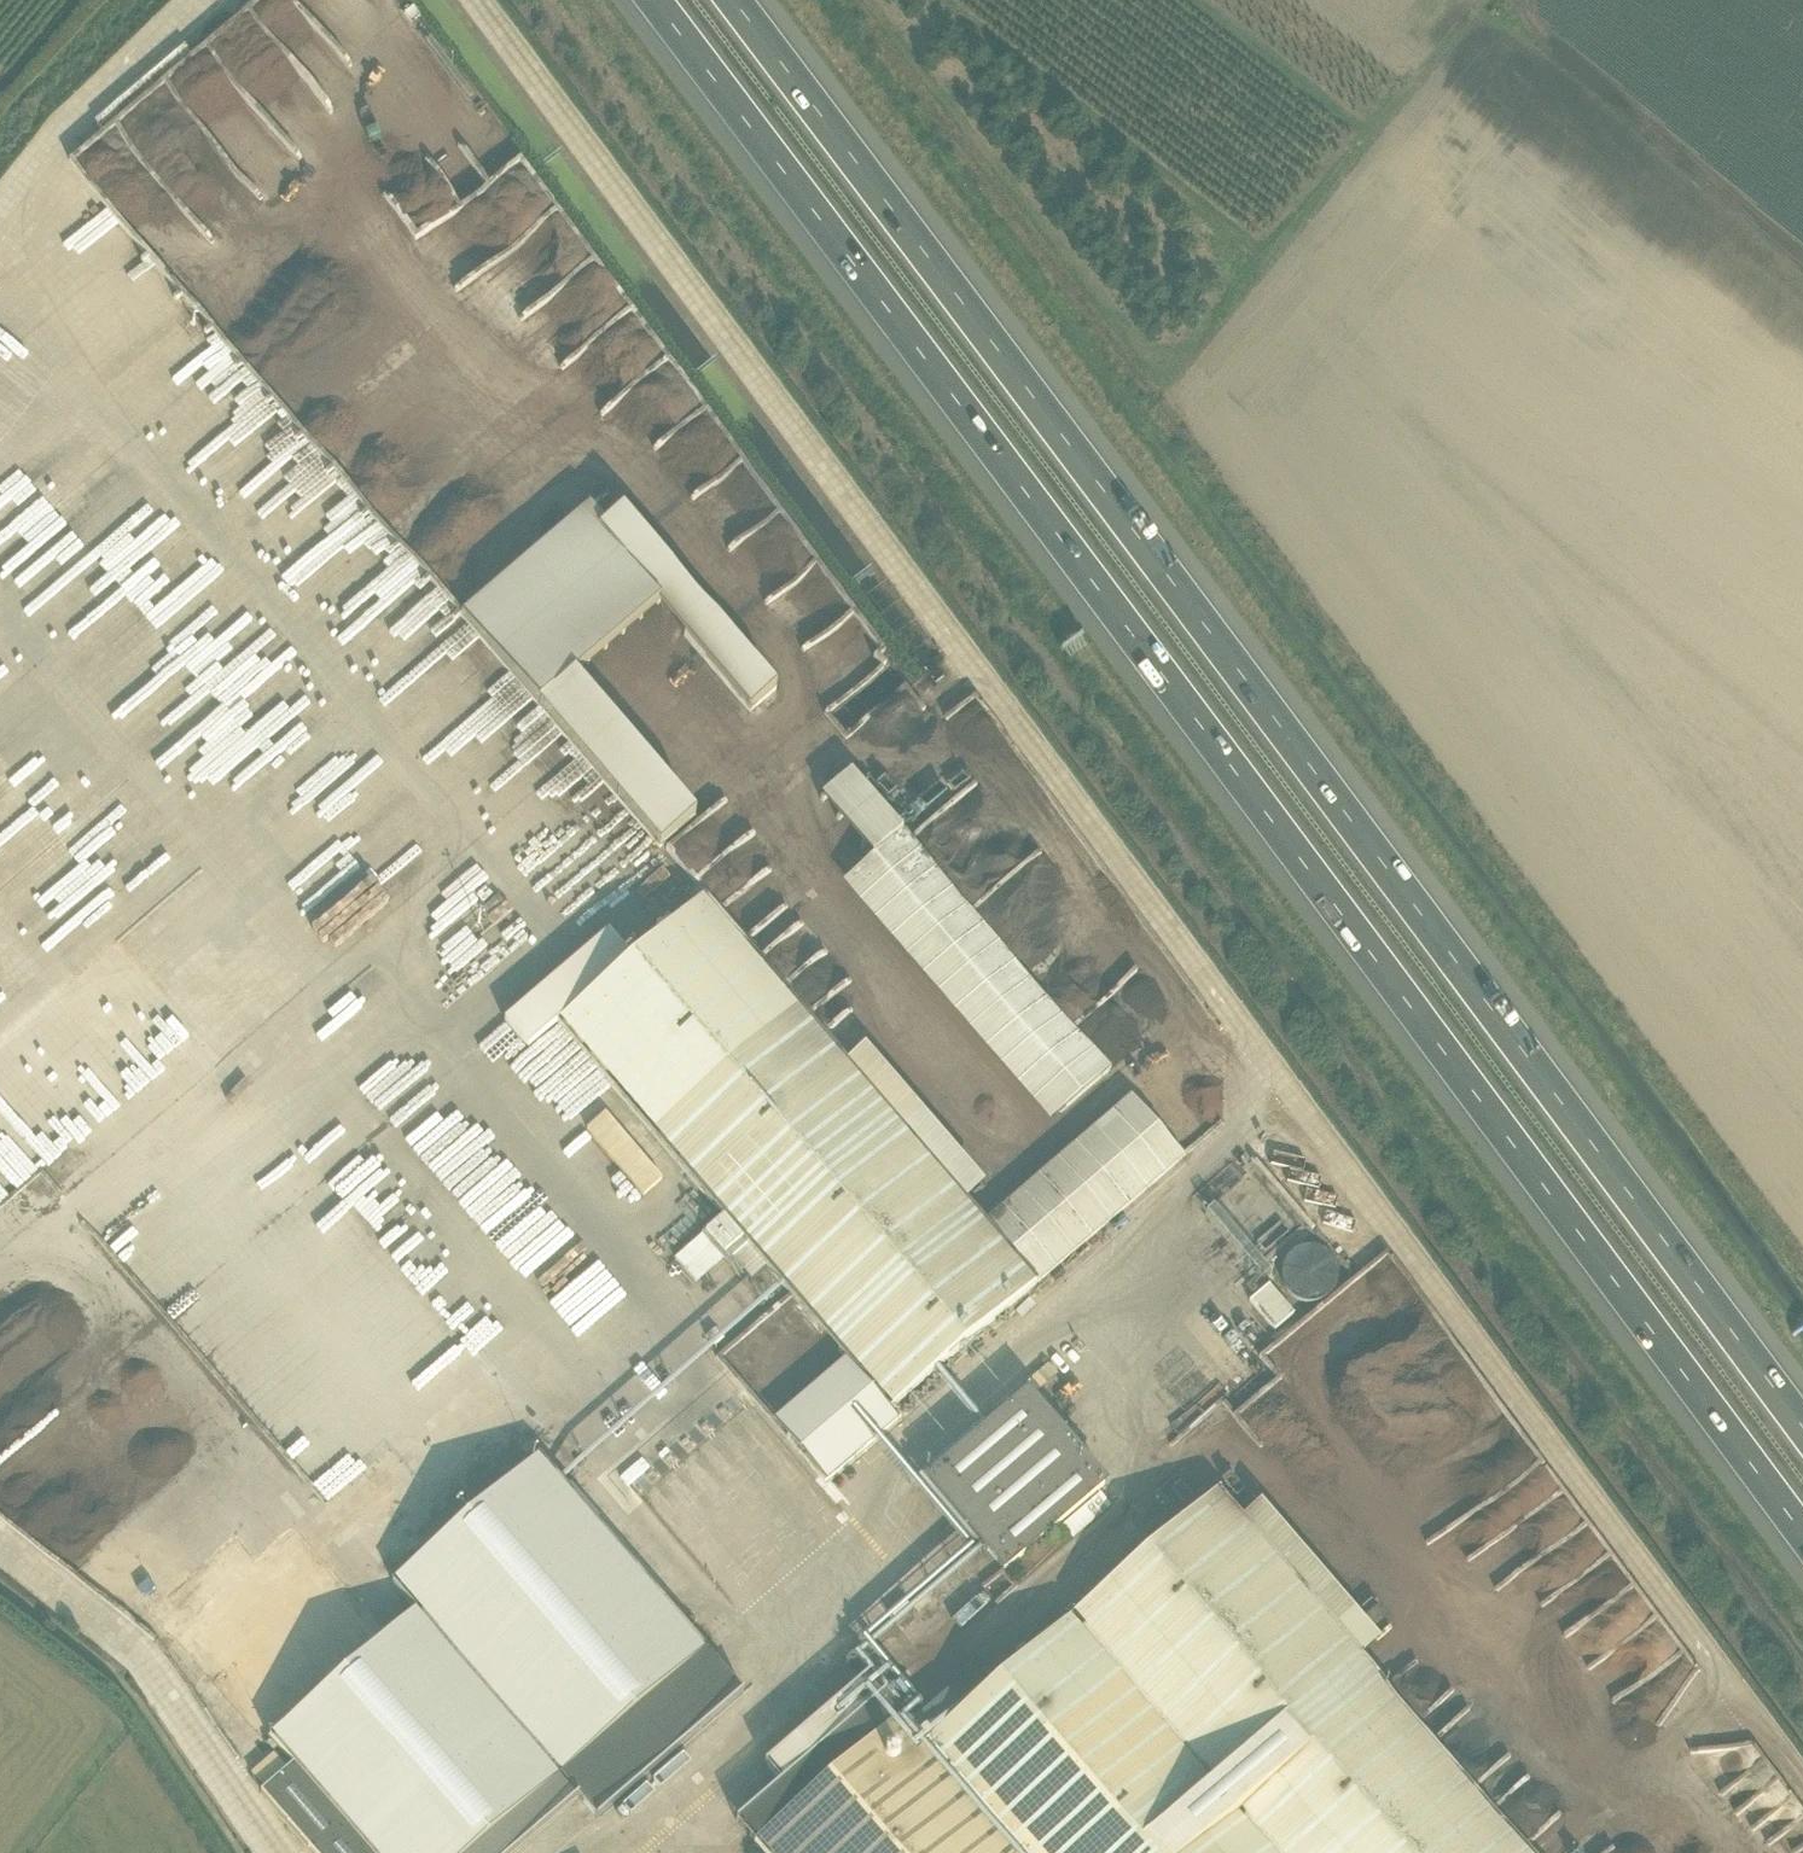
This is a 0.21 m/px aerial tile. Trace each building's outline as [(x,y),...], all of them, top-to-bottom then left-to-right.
[(481,649),(545,598),(484,522),(421,573),(481,649)] [(1094,1128),(981,1225),(753,961),(697,902),(556,1025),(723,1218),(744,1243),(889,1412),(1034,1287),(1183,1157),(1131,1097),(1110,1114),(1117,1122),(1100,1136),(1094,1128)] [(584,1126),(634,1190),(654,1175),(605,1110),(584,1126)] [(695,1285),(744,1243),(723,1218),(674,1259),(695,1285)] [(1295,1314),(1269,1284),(1248,1302),(1274,1332),(1295,1314)] [(1109,1485),(1049,1416),(1030,1393),(1028,1391),(924,1480),(1005,1575),(1109,1485)] [(393,1581),(417,1609),(578,1795),(597,1818),(743,1692),(539,1455),(393,1581)] [(1218,1487),(948,1719),(938,1708),(913,1730),(875,1686),(868,1678),(765,1766),(770,1772),(780,1783),(736,1821),(764,1852),(1533,1852),(1218,1487)] [(578,1795),(417,1609),(269,1735),(293,1763),(261,1792),(314,1852),(512,1852),(578,1795)]
